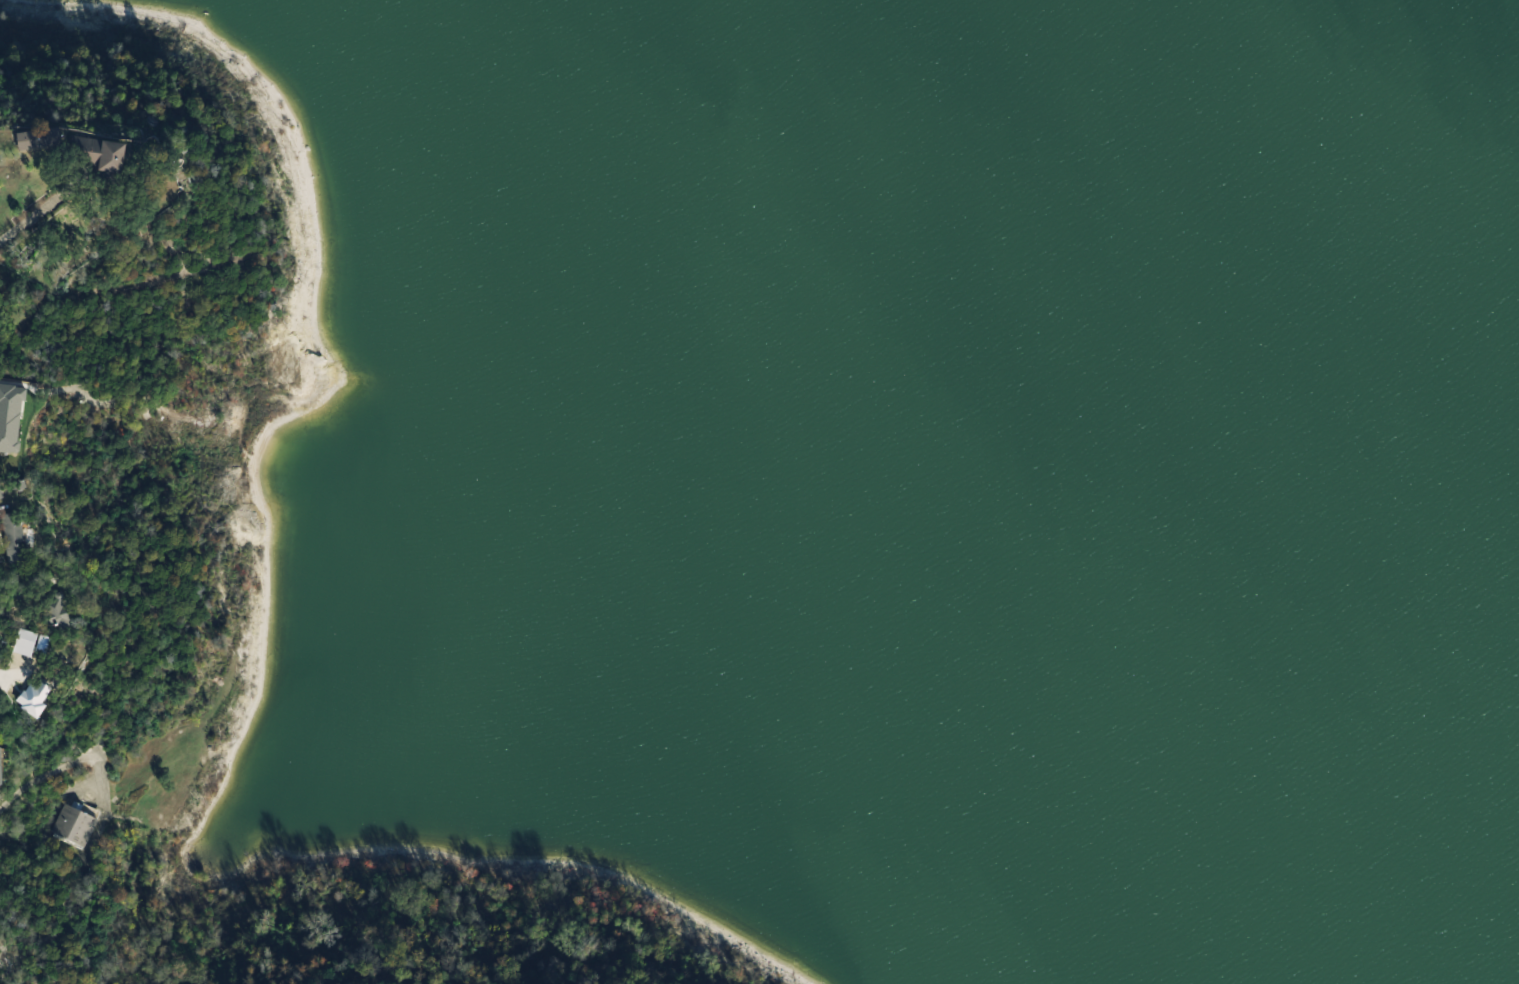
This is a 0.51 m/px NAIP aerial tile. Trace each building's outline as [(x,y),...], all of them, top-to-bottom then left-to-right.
[(66,143),(65,128),(18,132),(20,150),(70,146),(73,172),(127,167),(124,137),(66,143)] [(5,545),(26,545),(26,514),(5,514),(5,545)] [(53,832),(87,848),(101,817),(67,802),(53,832)]
